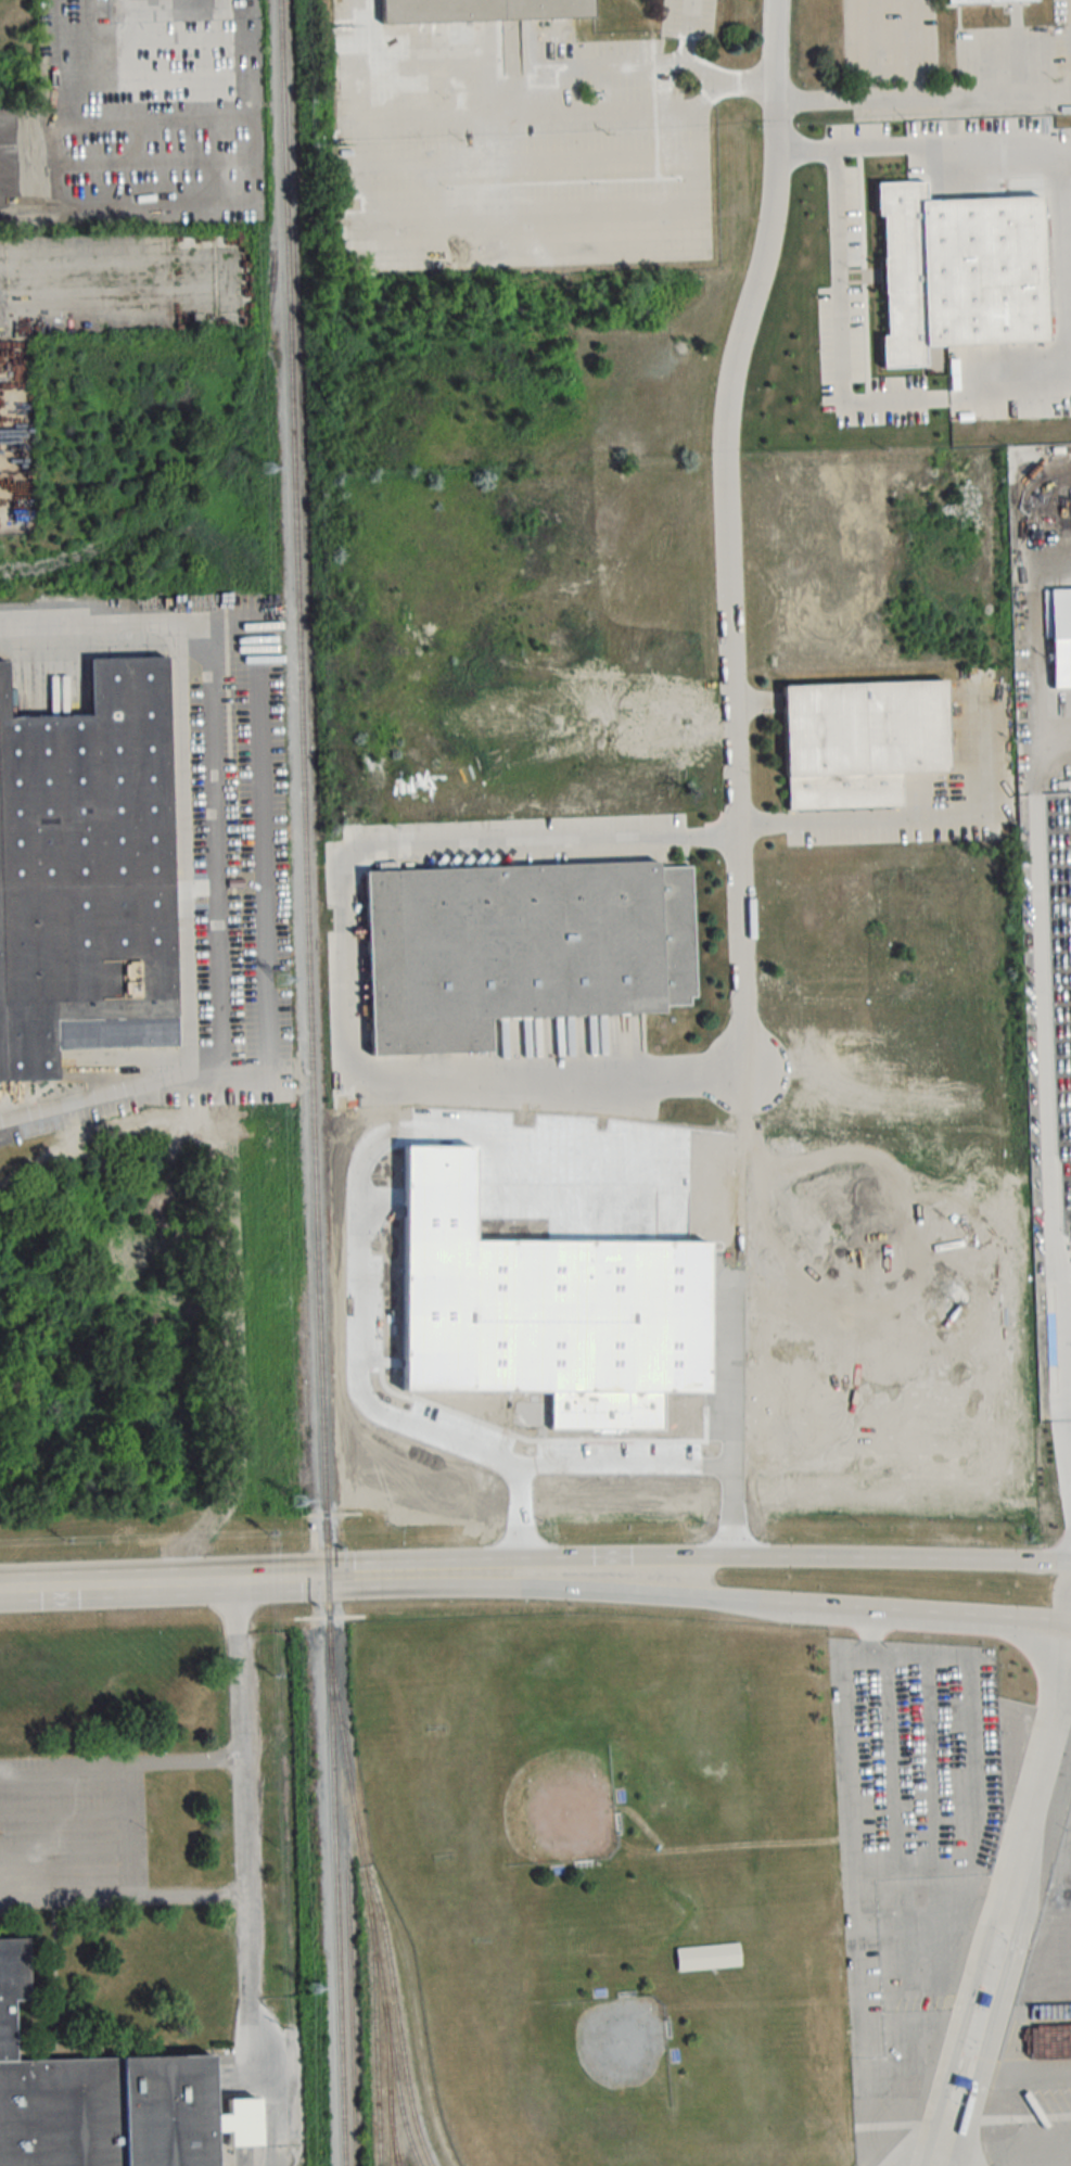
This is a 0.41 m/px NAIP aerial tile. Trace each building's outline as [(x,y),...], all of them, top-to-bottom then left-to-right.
[(383,24),(595,18),(594,0),(382,0),(383,24)] [(167,657),(90,659),(92,715),(10,718),(8,661),(0,661),(0,1084),(58,1082),(58,1052),(179,1049),(167,657)] [(788,810),(903,808),(902,773),(950,772),(947,683),(786,686),(788,810)] [(491,1020),(666,1015),(666,1008),(696,1007),(693,867),(660,868),(660,864),(365,872),(370,1057),(492,1054),(491,1020)] [(215,2055),(16,2060),(14,2001),(29,2000),(28,1940),(0,1940),(0,2165),(218,2165),(215,2055)] [(741,1967),(740,1944),(676,1948),(678,1971),(741,1967)]
